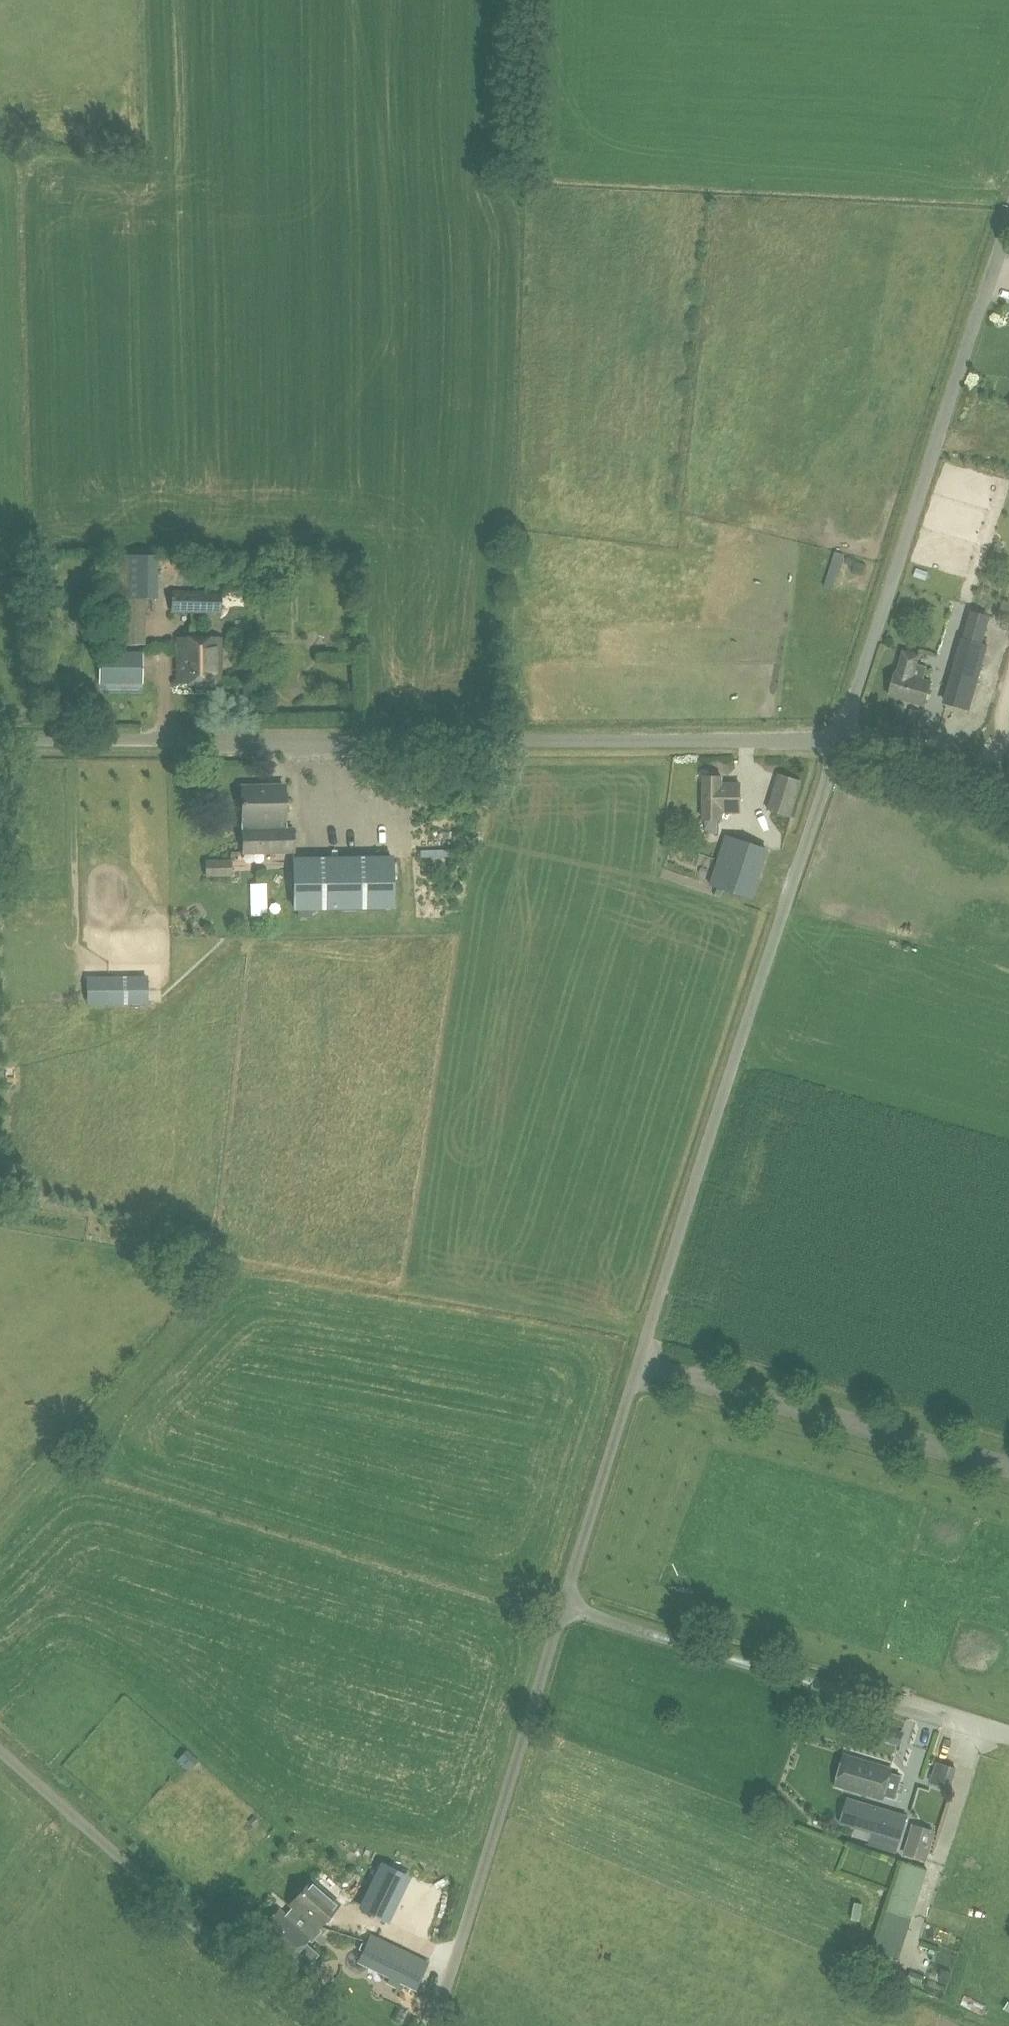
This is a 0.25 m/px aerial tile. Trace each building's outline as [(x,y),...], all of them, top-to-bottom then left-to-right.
[(129,598),(128,642),(155,643),(156,599),(157,555),(109,554),(108,598),(129,598)] [(172,593),(172,612),(220,613),(220,594),(172,593)] [(185,639),(179,639),(178,682),(220,682),(220,639),(196,639),(196,629),(185,629),(185,639)] [(970,710),(988,646),(965,639),(947,703),(970,710)] [(140,682),(140,651),(101,651),(102,683),(140,682)] [(924,706),(931,681),(923,679),(927,667),(917,664),(919,656),(903,651),(898,671),(897,671),(889,695),(924,706)] [(919,713),(912,711),(909,721),(917,723),(919,713)] [(767,810),(791,817),(802,781),(779,774),(767,810)] [(740,782),(722,782),(723,777),(704,777),(704,819),(722,820),(722,811),(740,811),(740,782)] [(284,784),(242,786),(243,820),(244,820),(244,829),(243,829),(244,851),(294,849),(293,828),(278,828),(278,819),(286,818),(284,784)] [(394,909),(393,857),(292,858),(293,910),(394,909)] [(734,892),(742,865),(719,858),(711,885),(734,892)] [(205,876),(231,876),(231,861),(205,862),(205,876)] [(717,889),(715,896),(721,898),(723,891),(717,889)] [(111,999),(144,998),(144,979),(111,980),(111,999)] [(883,1799),(891,1770),(856,1760),(848,1789),(883,1799)] [(840,1825),(872,1834),(869,1844),(897,1853),(900,1843),(901,1843),(910,1817),(847,1798),(840,1825)] [(912,1823),(904,1853),(927,1860),(936,1830),(912,1823)] [(362,1907),(386,1918),(407,1875),(383,1864),(362,1907)] [(312,1881),(290,1905),(293,1907),(284,1916),(278,1910),(255,1934),(287,1963),(309,1939),(308,1939),(339,1906),(312,1881)] [(428,1963),(371,1936),(357,1962),(415,1989),(428,1963)]
